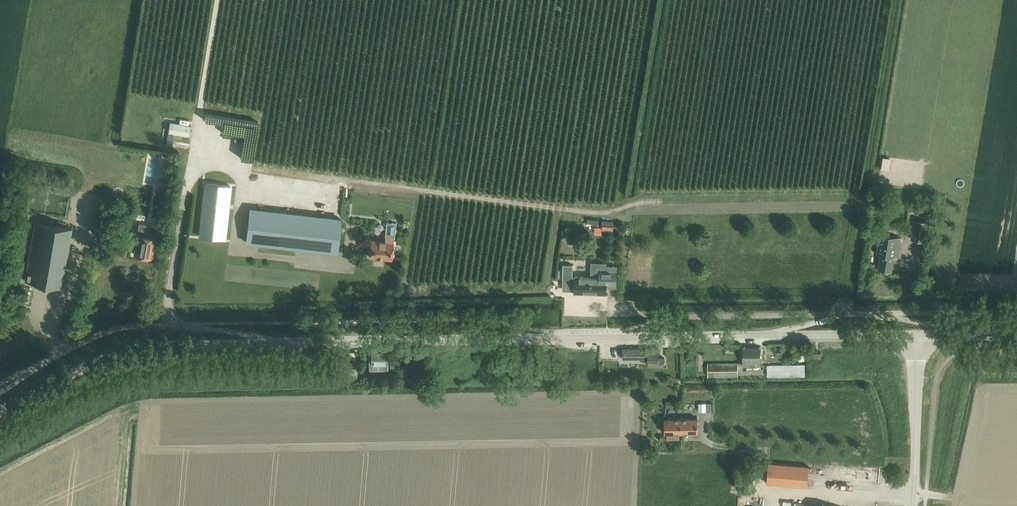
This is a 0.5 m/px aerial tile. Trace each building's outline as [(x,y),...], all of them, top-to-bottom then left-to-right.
[(171,122),(169,133),(190,137),(192,125),(171,122)] [(166,161),(165,168),(172,169),(173,162),(166,161)] [(226,240),(232,186),(205,183),(198,237),(226,240)] [(336,253),(340,221),(340,219),(252,209),(248,243),(336,253)] [(915,219),(912,239),(926,242),(929,222),(915,219)] [(602,220),(602,224),(602,227),(602,230),(613,230),(613,225),(614,221),(602,220)] [(62,287),(72,228),(35,222),(25,281),(62,287)] [(137,234),(134,254),(153,257),(157,238),(158,227),(139,224),(139,226),(137,234)] [(902,238),(880,235),(879,244),(877,254),(881,254),(879,269),(892,271),(894,257),(899,258),(902,238)] [(385,241),(371,240),(369,257),(392,260),(395,237),(385,236),(385,241)] [(564,270),(563,282),(575,283),(575,292),(607,293),(607,288),(607,282),(617,282),(617,271),(617,265),(606,265),(606,271),(599,271),(598,271),(591,271),(591,277),(575,276),(573,276),(574,270),(564,270)] [(743,347),(744,366),(761,366),(761,347),(743,347)] [(649,358),(649,365),(665,365),(664,357),(659,357),(659,348),(625,349),(625,358),(649,358)] [(369,352),(370,367),(370,374),(383,373),(383,368),(387,368),(387,351),(369,352)] [(739,376),(739,366),(739,362),(708,362),(708,376),(739,376)] [(806,376),(805,369),(805,364),(767,365),(768,376),(806,376)] [(358,380),(358,368),(347,368),(347,380),(358,380)] [(664,433),(681,433),(681,418),(664,419),(664,433)] [(681,418),(681,433),(699,433),(698,418),(681,418)] [(769,463),(767,483),(808,487),(810,467),(769,463)]
